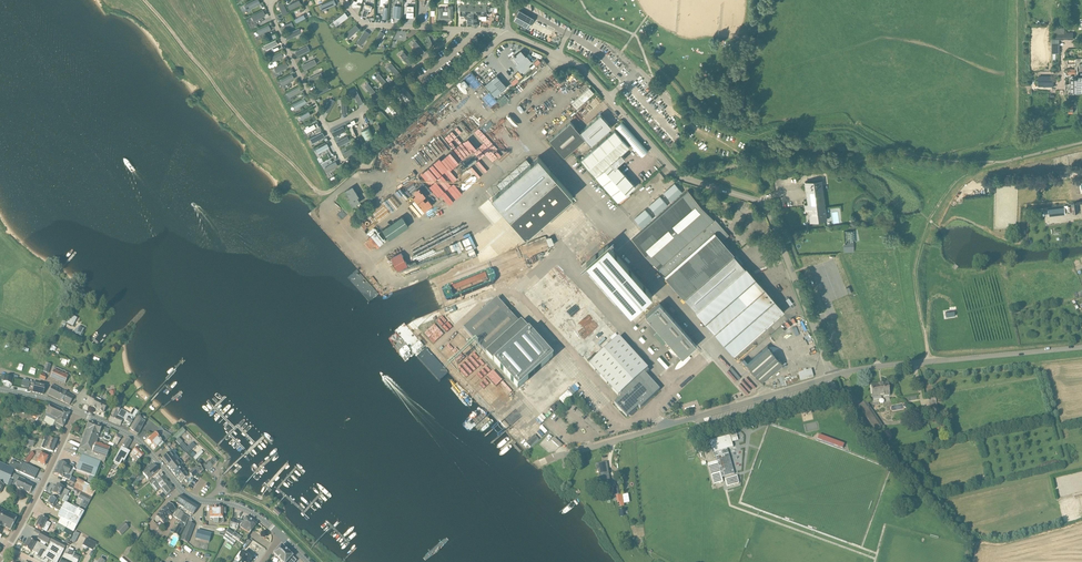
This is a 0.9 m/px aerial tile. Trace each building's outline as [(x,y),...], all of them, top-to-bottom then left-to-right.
[(244,4),(247,9),(261,2),(260,0),(253,0),(244,4)] [(288,5),(290,10),(301,4),(299,0),(288,5)] [(320,5),(322,10),(337,4),(335,0),(331,0),(320,5)] [(283,1),(278,3),(283,15),(288,13),(283,1)] [(365,4),(361,15),(366,16),(368,10),(370,11),(372,6),(365,4)] [(460,4),(460,15),(465,15),(465,17),(466,18),(468,18),(468,23),(479,23),(478,18),(481,18),(481,20),(486,20),(486,5),(460,4)] [(438,19),(452,20),(453,6),(448,6),(448,15),(443,15),(443,8),(438,8),(438,19)] [(264,10),(252,16),(254,21),(266,14),(264,10)] [(519,10),(514,20),(528,28),(534,18),(519,10)] [(345,12),(334,21),(337,25),(349,16),(345,12)] [(304,14),(295,19),(297,22),(306,18),(304,14)] [(292,21),(281,26),(283,31),(294,26),(292,21)] [(269,24),(257,30),(259,34),(271,29),(269,24)] [(356,24),(345,34),(349,38),(359,28),(356,24)] [(1055,38),(1051,38),(1051,53),(1059,53),(1059,40),(1073,39),(1073,32),(1064,32),(1064,27),(1055,27),(1055,38)] [(299,28),(287,34),(289,39),(301,33),(299,28)] [(365,30),(357,42),(361,45),(370,33),(365,30)] [(380,31),(373,43),(378,46),(384,33),(380,31)] [(428,35),(424,37),(429,47),(433,46),(428,35)] [(276,39),(264,45),(266,49),(278,44),(276,39)] [(415,41),(412,44),(421,54),(424,51),(415,41)] [(308,45),(295,51),(297,56),(310,50),(308,45)] [(281,51),(269,57),(272,62),(284,56),(281,51)] [(403,51),(400,54),(409,65),(412,62),(403,51)] [(516,55),(515,54),(514,55),(520,62),(516,65),(523,73),(530,67),(528,64),(531,61),(527,56),(526,57),(521,51),(516,55)] [(314,59),(302,65),(304,69),(316,63),(314,59)] [(286,62),(274,68),(276,72),(288,66),(286,62)] [(391,63),(387,66),(396,76),(400,73),(391,63)] [(1079,71),(1079,78),(1072,78),(1072,93),(1081,93),(1081,71),(1079,71)] [(321,72),(308,78),(310,83),(323,77),(321,72)] [(379,73),(375,76),(384,87),(388,84),(379,73)] [(292,74),(281,80),(283,85),(295,78),(292,74)] [(498,76),(488,86),(499,98),(510,88),(498,76)] [(1054,76),(1039,76),(1039,86),(1054,86),(1054,76)] [(368,83),(364,86),(373,97),(377,93),(368,83)] [(327,85),(315,91),(317,95),(329,89),(327,85)] [(299,86),(287,92),(290,97),(301,91),(299,86)] [(405,88),(399,94),(407,104),(414,98),(405,88)] [(572,104),(576,109),(584,102),(582,99),(587,95),(589,97),(594,93),(589,88),(572,104)] [(356,90),(352,93),(358,105),(363,103),(356,90)] [(305,98),(293,104),(296,108),(307,102),(305,98)] [(331,98),(324,110),(328,112),(335,100),(331,98)] [(393,100),(386,106),(395,117),(402,111),(393,100)] [(309,111),(301,116),(303,119),(311,115),(309,111)] [(427,114),(426,115),(432,123),(434,122),(427,114)] [(580,132),(570,121),(550,139),(564,156),(585,138),(591,144),(612,126),(600,114),(580,132)] [(622,121),(615,127),(641,156),(648,150),(622,121)] [(314,124),(305,129),(306,133),(316,127),(314,124)] [(343,126),(331,132),(333,137),(345,131),(343,126)] [(369,127),(361,131),(367,144),(375,140),(369,127)] [(596,176),(618,201),(635,186),(617,165),(625,158),(621,154),(629,147),(615,130),(581,159),(596,176)] [(323,132),(310,138),(313,143),(325,137),(323,132)] [(450,134),(432,148),(441,160),(431,168),(445,186),(456,177),(450,170),(477,148),(469,137),(458,145),(450,134)] [(347,136),(336,142),(338,146),(350,140),(347,136)] [(326,143),(315,150),(317,154),(329,147),(326,143)] [(353,147),(342,153),(345,158),(355,152),(353,147)] [(482,176),(495,163),(484,152),(471,165),(482,176)] [(322,162),(333,157),(331,153),(320,159),(322,162)] [(491,197),(510,218),(557,177),(538,156),(530,163),(526,159),(496,185),(500,189),(491,197)] [(335,161),(324,168),(326,172),(338,166),(335,161)] [(469,168),(449,186),(458,196),(478,178),(469,168)] [(573,204),(569,200),(573,196),(557,177),(510,218),(510,219),(527,237),(548,218),(552,223),(573,204)] [(809,210),(810,220),(827,218),(822,179),(805,182),(808,204),(804,204),(805,210),(809,210)] [(398,190),(389,196),(397,207),(405,202),(415,217),(432,205),(427,197),(426,198),(418,186),(411,191),(414,195),(411,197),(412,199),(407,203),(398,190)] [(359,197),(357,194),(352,187),(345,191),(350,198),(348,200),(352,207),(360,202),(357,198),(359,197)] [(635,196),(639,200),(647,193),(644,189),(635,196)] [(723,240),(729,235),(716,219),(714,220),(689,191),(632,239),(684,299),(734,255),(723,240)] [(1072,211),(1072,213),(1079,213),(1078,203),(1071,204),(1072,206),(1068,206),(1068,211),(1072,211)] [(1054,213),(1054,216),(1065,214),(1064,208),(1048,210),(1048,213),(1054,213)] [(389,239),(409,226),(402,216),(383,229),(389,239)] [(537,253),(549,248),(544,236),(530,242),(532,245),(534,245),(537,253)] [(462,239),(464,246),(471,243),(468,237),(462,239)] [(854,251),(854,243),(843,244),(844,252),(854,251)] [(631,313),(652,294),(608,244),(586,263),(593,271),(589,275),(615,304),(620,301),(631,313)] [(473,248),(467,250),(470,258),(476,256),(473,248)] [(415,253),(416,258),(427,253),(426,249),(415,253)] [(408,265),(401,253),(392,258),(398,270),(408,265)] [(744,267),(734,255),(686,298),(697,309),(695,311),(734,355),(784,311),(745,267),(744,267)] [(494,361),(518,388),(553,357),(529,330),(521,321),(519,323),(500,301),(502,300),(499,297),(498,299),(497,298),(492,303),(490,301),(485,305),(487,307),(464,328),(486,353),(494,361)] [(660,303),(646,315),(682,357),(696,344),(660,303)] [(70,316),(66,323),(72,326),(76,319),(70,316)] [(593,319),(579,333),(584,338),(599,325),(593,319)] [(425,332),(435,342),(446,332),(437,322),(425,332)] [(774,339),(785,331),(781,326),(770,334),(774,339)] [(76,329),(74,333),(75,333),(75,334),(81,337),(84,329),(79,327),(77,330),(76,329)] [(451,341),(455,346),(460,342),(460,341),(463,338),(459,333),(451,341)] [(627,417),(639,406),(640,408),(660,390),(646,374),(649,371),(617,336),(588,363),(618,396),(618,395),(620,397),(613,403),(627,417)] [(447,341),(441,345),(444,350),(450,346),(447,341)] [(768,347),(747,366),(762,382),(783,364),(768,347)] [(488,374),(492,370),(477,353),(476,353),(474,350),(468,355),(466,360),(467,361),(464,366),(462,368),(461,370),(464,373),(469,375),(477,384),(484,378),(492,386),(494,387),(502,380),(500,379),(498,377),(496,380),(494,379),(491,375),(488,374)] [(659,356),(657,359),(666,368),(669,366),(659,356)] [(801,380),(814,376),(812,369),(799,373),(801,380)] [(68,376),(54,370),(50,378),(65,384),(68,376)] [(888,382),(871,384),(873,397),(889,395),(888,382)] [(43,395),(44,389),(46,385),(40,383),(40,385),(32,383),(31,387),(34,387),(33,392),(43,395)] [(59,400),(63,391),(60,390),(61,389),(53,385),(50,389),(48,394),(59,400)] [(572,386),(559,398),(564,403),(576,391),(572,386)] [(59,400),(70,405),(72,400),(73,397),(63,391),(59,400)] [(103,413),(105,408),(107,404),(96,399),(97,398),(90,395),(87,402),(93,405),(92,408),(103,413)] [(939,417),(936,397),(928,398),(932,418),(939,417)] [(883,426),(866,401),(858,406),(875,431),(883,426)] [(50,404),(45,415),(42,421),(54,427),(55,424),(56,424),(55,426),(56,428),(59,430),(61,427),(63,428),(70,413),(50,404)] [(112,414),(109,421),(114,423),(117,416),(121,409),(120,409),(121,406),(116,404),(112,414)] [(120,426),(122,421),(123,419),(126,421),(131,424),(135,418),(121,409),(117,416),(114,423),(120,426)] [(133,424),(130,429),(134,431),(136,428),(140,430),(142,427),(145,423),(145,422),(146,421),(141,418),(139,416),(138,418),(136,421),(135,422),(134,422),(133,424)] [(89,422),(83,438),(93,442),(93,443),(96,444),(96,443),(102,427),(89,422)] [(155,448),(159,445),(160,447),(163,444),(163,443),(171,436),(165,432),(161,428),(147,440),(155,448)] [(182,428),(172,438),(175,441),(176,441),(179,445),(183,442),(179,438),(185,432),(182,428)] [(720,460),(724,477),(734,474),(727,449),(733,447),(731,439),(737,437),(736,432),(729,433),(730,435),(710,441),(714,457),(719,456),(720,460)] [(112,443),(117,445),(122,436),(117,433),(112,443)] [(843,448),(845,443),(819,433),(817,439),(843,448)] [(530,447),(539,440),(535,435),(526,442),(530,447)] [(21,443),(33,447),(36,440),(26,437),(23,436),(21,443)] [(45,436),(41,447),(44,448),(44,449),(53,452),(58,440),(49,436),(49,437),(45,436)] [(106,458),(110,448),(96,443),(96,444),(93,443),(93,442),(83,438),(78,453),(105,462),(106,458)] [(124,463),(127,457),(130,452),(126,450),(132,441),(127,438),(122,448),(113,464),(119,467),(122,461),(124,463)] [(555,438),(552,441),(559,447),(562,445),(555,438)] [(69,441),(67,444),(73,446),(71,449),(76,451),(79,445),(69,441)] [(183,449),(187,453),(195,445),(193,443),(190,446),(188,444),(183,449)] [(135,464),(139,460),(145,455),(137,447),(132,452),(133,453),(130,456),(132,458),(131,459),(135,464)] [(201,450),(193,458),(196,460),(203,453),(201,450)] [(23,460),(27,464),(32,458),(35,455),(31,451),(29,454),(25,458),(23,460)] [(173,472),(181,466),(177,462),(180,460),(173,451),(170,453),(170,452),(162,459),(173,472)] [(37,461),(45,465),(49,456),(41,452),(40,455),(38,454),(37,457),(38,458),(37,461)] [(101,462),(82,455),(76,470),(90,476),(87,483),(92,486),(95,478),(101,462)] [(207,471),(217,461),(214,458),(204,468),(207,471)] [(713,462),(708,463),(708,466),(711,475),(714,484),(723,482),(722,477),(724,477),(720,460),(717,461),(713,462)] [(7,485),(10,480),(12,474),(15,469),(14,469),(17,463),(11,461),(6,471),(2,469),(0,474),(0,482),(7,485)] [(61,470),(60,472),(71,476),(73,472),(71,471),(73,466),(70,465),(69,466),(68,466),(68,465),(60,461),(57,468),(61,470)] [(602,488),(610,487),(606,461),(596,463),(597,469),(599,469),(602,488)] [(35,479),(39,470),(20,462),(19,465),(17,463),(14,469),(15,469),(35,479)] [(153,464),(143,473),(139,476),(142,479),(145,476),(148,479),(158,470),(153,464)] [(178,479),(181,476),(181,475),(182,474),(180,472),(184,469),(181,466),(173,472),(178,479)] [(71,477),(71,476),(60,472),(61,470),(57,468),(54,474),(62,478),(63,477),(70,481),(71,477)] [(187,482),(193,477),(193,478),(200,472),(197,468),(189,474),(188,472),(187,473),(184,469),(180,472),(182,474),(181,475),(181,476),(178,479),(181,482),(185,479),(187,482)] [(161,488),(163,486),(164,487),(170,483),(162,472),(157,475),(154,478),(154,479),(153,479),(154,481),(155,480),(161,488)] [(31,489),(33,485),(24,481),(25,479),(12,474),(10,480),(12,481),(16,483),(17,482),(31,489)] [(739,483),(737,475),(725,479),(727,487),(739,483)] [(81,493),(91,499),(95,491),(94,490),(94,488),(78,479),(77,482),(78,482),(74,489),(81,493)] [(12,481),(11,485),(15,486),(24,491),(30,493),(31,489),(17,482),(16,483),(12,481)] [(175,489),(170,483),(164,487),(163,486),(161,488),(162,489),(167,496),(175,489)] [(53,493),(59,496),(58,499),(62,501),(65,495),(67,496),(69,491),(63,488),(64,488),(57,485),(53,493)] [(78,510),(83,513),(91,499),(81,493),(78,498),(85,502),(83,505),(81,503),(78,510)] [(193,515),(198,506),(181,495),(176,503),(184,508),(184,509),(193,515)] [(76,526),(83,513),(78,510),(65,503),(62,508),(55,504),(57,501),(51,497),(47,505),(53,509),(53,508),(60,512),(58,516),(61,518),(76,526)] [(175,512),(177,510),(169,503),(163,510),(170,516),(171,517),(172,515),(172,514),(174,511),(175,512)] [(210,518),(218,518),(223,518),(223,513),(226,513),(226,508),(223,508),(211,508),(211,513),(210,518)] [(276,508),(273,511),(278,516),(281,513),(276,508)] [(11,530),(17,518),(0,509),(0,525),(11,530)] [(173,517),(179,521),(184,513),(178,509),(173,517)] [(156,522),(157,522),(158,522),(159,522),(160,521),(163,523),(165,525),(169,520),(168,518),(170,516),(163,510),(156,517),(155,519),(155,520),(155,521),(156,522)] [(51,524),(46,521),(47,520),(41,517),(35,526),(41,530),(44,525),(49,527),(51,524)] [(242,542),(245,538),(246,536),(248,537),(257,524),(247,517),(244,522),(233,537),(242,542)] [(76,526),(61,518),(58,524),(66,528),(73,532),(76,526)] [(244,522),(238,520),(237,522),(233,521),(230,528),(227,532),(233,537),(244,522)] [(181,521),(174,534),(179,536),(186,524),(181,521)] [(188,522),(181,540),(188,543),(195,525),(188,522)] [(117,530),(121,535),(128,528),(123,523),(117,530)] [(56,528),(63,532),(66,528),(58,524),(56,526),(56,528)] [(195,539),(209,543),(212,534),(197,530),(195,539)] [(70,541),(75,543),(80,535),(74,532),(70,541)] [(66,546),(54,539),(53,539),(42,533),(38,539),(50,545),(48,548),(36,542),(35,543),(28,539),(23,548),(30,552),(31,550),(38,554),(37,556),(47,561),(57,561),(66,546)] [(227,533),(223,539),(233,546),(237,540),(227,533)] [(87,538),(83,544),(93,550),(96,543),(93,541),(87,538)] [(252,543),(249,547),(259,553),(261,550),(258,548),(253,544),(252,543)] [(183,545),(180,550),(186,554),(189,549),(183,545)] [(281,560),(288,552),(282,545),(274,554),(271,560),(273,561),(279,561),(281,560)] [(61,561),(78,561),(79,560),(73,557),(76,550),(71,547),(67,555),(65,554),(63,558),(62,559),(61,561)] [(132,561),(120,552),(118,555),(127,561),(131,561),(132,561)] [(237,556),(245,561),(250,561),(253,558),(244,552),(242,554),(240,552),(237,556)] [(291,560),(293,556),(288,552),(281,560),(279,561),(293,561),(291,560)]
